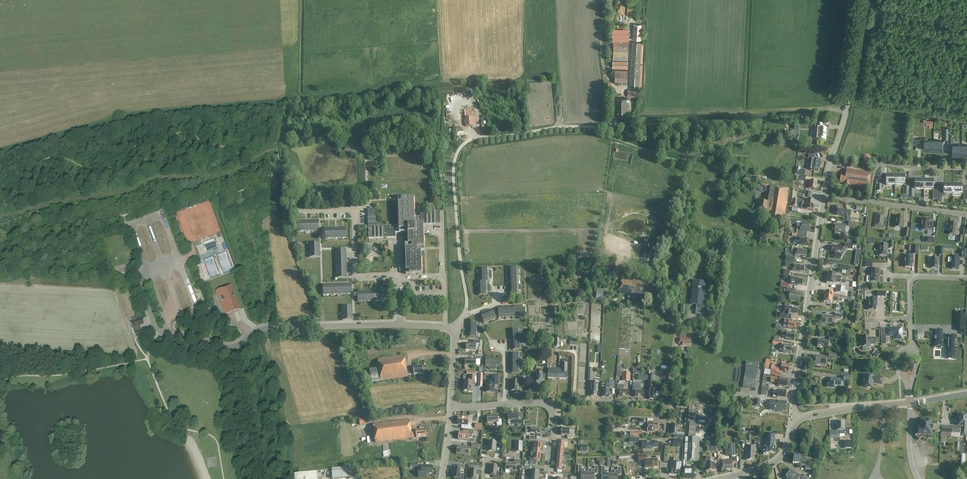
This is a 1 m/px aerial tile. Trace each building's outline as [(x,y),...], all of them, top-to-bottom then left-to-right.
[(632,40),(641,40),(642,24),(633,24),(632,40)] [(613,41),(629,41),(629,34),(628,34),(628,30),(614,29),(614,34),(613,41)] [(613,50),(628,51),(628,41),(614,41),(613,50)] [(629,87),(639,88),(642,42),(632,42),(629,87)] [(613,60),(628,60),(628,51),(613,50),(613,60)] [(628,61),(613,61),(612,68),(628,69),(628,61)] [(628,70),(615,69),(614,82),(627,83),(628,70)] [(614,99),(615,117),(624,117),(624,115),(629,114),(629,98),(614,99)] [(923,124),(926,124),(931,124),(931,128),(933,128),(933,121),(931,121),(927,121),(927,120),(923,120),(923,124)] [(822,124),(816,124),(816,130),(817,130),(817,139),(825,140),(826,128),(822,128),(822,124)] [(934,151),(934,141),(924,141),(924,150),(934,151)] [(943,151),(943,141),(934,141),(934,151),(943,151)] [(962,155),(962,146),(953,145),(952,155),(962,155)] [(815,155),(809,154),(808,161),(811,161),(810,170),(818,171),(819,164),(820,164),(821,160),(814,159),(815,155)] [(863,161),(871,162),(872,155),(864,154),(863,161)] [(850,185),(868,188),(871,172),(847,169),(846,175),(841,174),(840,182),(844,183),(844,185),(850,185)] [(762,174),(746,172),(744,182),(755,184),(756,177),(761,178),(762,174)] [(895,185),(895,175),(886,175),(886,184),(895,185)] [(905,185),(905,175),(895,175),(895,185),(905,185)] [(924,189),(924,180),(915,179),(915,189),(924,189)] [(817,181),(809,180),(808,188),(816,189),(817,181)] [(933,189),(934,180),(924,180),(924,189),(933,189)] [(953,194),(953,184),(943,184),(943,194),(953,194)] [(962,194),(962,184),(953,184),(953,194),(953,196),(961,196),(961,194),(962,194)] [(415,217),(414,198),(398,198),(399,225),(376,226),(375,209),(368,209),(368,238),(395,237),(395,233),(408,232),(408,244),(405,244),(406,274),(422,274),(421,251),(425,251),(424,224),(440,224),(440,211),(421,212),(421,217),(415,217)] [(851,212),(837,210),(837,215),(850,217),(850,218),(858,219),(858,215),(851,214),(851,212)] [(780,216),(781,216),(781,215),(780,215),(780,214),(778,214),(779,213),(772,212),(772,213),(771,213),(771,214),(769,225),(778,227),(780,216)] [(884,214),(877,213),(875,226),(886,228),(887,218),(884,218),(884,214)] [(904,216),(897,215),(895,227),(903,228),(904,224),(903,223),(904,216)] [(929,220),(922,219),(921,230),(928,231),(928,229),(932,229),(933,222),(929,222),(929,220)] [(810,232),(811,225),(801,223),(801,222),(797,222),(797,227),(796,234),(803,235),(803,231),(810,232)] [(958,224),(951,223),(950,234),(958,235),(958,231),(957,231),(958,224)] [(842,224),(842,225),(835,224),(834,231),(845,233),(846,225),(842,224)] [(802,238),(803,235),(796,234),(796,240),(798,241),(798,245),(808,246),(809,239),(802,238)] [(217,249),(214,242),(204,246),(207,252),(217,249)] [(888,244),(880,244),(880,251),(879,252),(879,254),(880,255),(887,256),(887,248),(888,248),(888,244)] [(918,255),(918,245),(913,245),(913,251),(910,251),(909,256),(905,255),(905,267),(912,268),(912,260),(913,260),(913,256),(912,256),(912,254),(912,255),(918,255)] [(841,259),(842,254),(843,247),(839,246),(839,247),(832,246),(831,253),(834,253),(833,258),(841,259)] [(796,247),(793,247),(792,251),(795,251),(795,255),(801,256),(801,255),(806,256),(807,251),(803,250),(796,249),(796,247)] [(960,258),(952,257),(952,269),(959,269),(959,263),(960,263),(960,258)] [(939,258),(931,258),(931,268),(938,269),(938,262),(939,262),(939,258)] [(798,270),(804,271),(805,267),(801,266),(801,265),(793,264),(793,262),(787,261),(786,266),(792,267),(792,270),(798,271),(798,270)] [(879,269),(871,269),(871,282),(878,282),(878,277),(879,277),(879,269)] [(836,276),(836,273),(828,272),(828,274),(827,274),(826,277),(846,280),(847,277),(836,276)] [(634,299),(635,294),(644,295),(646,281),(622,278),(619,293),(632,295),(632,299),(634,299)] [(704,285),(695,284),(693,302),(698,303),(698,305),(697,304),(695,314),(705,315),(708,292),(703,291),(704,285)] [(230,286),(216,291),(224,313),(226,312),(232,310),(236,309),(236,308),(238,307),(230,286)] [(796,290),(787,288),(786,293),(789,294),(789,300),(799,301),(801,294),(795,293),(796,290)] [(597,289),(596,300),(602,301),(604,290),(597,289)] [(833,294),(833,292),(826,291),(825,293),(824,292),(824,296),(844,299),(844,296),(833,294)] [(877,298),(869,298),(869,310),(876,310),(876,303),(877,303),(877,298)] [(486,310),(490,321),(497,318),(494,310),(490,311),(489,309),(486,310)] [(484,323),(490,321),(486,310),(484,311),(484,313),(481,315),(484,323)] [(829,315),(829,316),(822,315),(821,322),(831,324),(833,316),(829,315)] [(141,330),(139,326),(143,324),(141,318),(137,320),(136,317),(131,319),(132,321),(130,322),(132,328),(136,337),(143,334),(142,329),(141,330)] [(789,320),(785,319),(784,324),(788,325),(788,328),(795,329),(796,323),(789,322),(789,320)] [(885,329),(881,329),(881,334),(882,345),(886,345),(886,336),(894,336),(894,340),(902,339),(902,327),(885,328),(885,329)] [(957,356),(957,336),(948,336),(948,340),(948,341),(943,341),(943,340),(943,330),(935,330),(935,337),(935,338),(935,339),(934,340),(935,340),(935,347),(934,347),(935,347),(940,347),(941,347),(941,348),(941,343),(948,344),(948,348),(947,355),(957,356)] [(786,331),(782,331),(782,335),(786,336),(785,338),(794,340),(795,333),(786,332),(786,331)] [(876,337),(869,338),(869,336),(862,336),(862,346),(869,346),(869,344),(876,344),(876,337)] [(691,338),(679,337),(678,345),(681,345),(681,346),(684,346),(684,344),(690,344),(691,338)] [(817,346),(828,348),(829,343),(836,344),(836,338),(830,337),(829,340),(825,339),(825,340),(818,339),(817,346)] [(476,344),(480,344),(481,341),(474,340),(474,343),(466,343),(466,349),(476,350),(476,344)] [(792,346),(784,345),(780,344),(779,350),(783,351),(783,352),(791,353),(792,346)] [(881,353),(876,349),(873,354),(877,357),(881,353)] [(413,369),(407,370),(405,355),(378,359),(379,368),(370,370),(371,382),(408,376),(408,375),(414,374),(414,375),(424,374),(423,366),(413,368),(413,369)] [(476,359),(482,360),(482,356),(475,356),(475,359),(465,359),(465,365),(476,365),(476,359)] [(823,356),(822,357),(816,356),(815,363),(825,364),(827,357),(823,356)] [(759,363),(746,362),(743,387),(755,389),(759,363)] [(567,372),(567,363),(562,363),(562,369),(559,369),(559,372),(559,375),(558,375),(557,379),(567,379),(567,372)] [(765,369),(764,374),(770,375),(780,376),(781,371),(788,373),(789,365),(782,364),(781,365),(777,364),(772,364),(772,370),(771,370),(765,369)] [(559,372),(559,369),(548,369),(548,374),(548,377),(548,378),(557,379),(558,375),(559,375),(559,372)] [(548,374),(542,373),(536,373),(536,382),(542,382),(542,377),(548,377),(548,374)] [(654,375),(649,374),(648,388),(650,388),(649,399),(655,400),(656,388),(653,388),(654,375)] [(476,375),(470,375),(469,381),(464,381),(464,391),(472,391),(473,382),(476,382),(476,375)] [(883,378),(864,375),(862,386),(864,386),(865,387),(866,388),(867,388),(868,388),(869,388),(870,387),(873,388),(874,383),(882,384),(883,378)] [(498,376),(491,376),(491,382),(486,382),(486,385),(487,385),(486,392),(494,392),(494,386),(495,386),(495,384),(498,384),(498,376)] [(600,382),(600,378),(594,378),(594,382),(591,382),(590,390),(591,390),(590,396),(597,397),(597,391),(598,391),(598,382),(600,382)] [(779,379),(771,378),(770,382),(778,383),(778,385),(779,385),(779,386),(781,387),(782,386),(787,387),(788,380),(779,379)] [(834,385),(841,386),(842,379),(831,378),(830,382),(828,382),(827,387),(834,388),(834,385)] [(519,381),(511,380),(511,384),(512,384),(511,391),(514,391),(514,393),(520,393),(520,388),(519,387),(519,381)] [(603,383),(602,397),(609,397),(609,396),(610,396),(610,392),(609,392),(609,388),(614,388),(615,381),(609,381),(609,383),(603,383)] [(618,385),(617,390),(620,390),(620,392),(618,392),(618,398),(624,398),(624,396),(628,396),(628,390),(624,390),(624,385),(624,381),(623,381),(620,381),(618,385)] [(633,383),(632,392),(635,392),(635,397),(643,397),(643,391),(641,391),(641,384),(633,383)] [(782,410),(786,410),(786,402),(770,401),(769,410),(782,411),(782,410)] [(695,402),(694,414),(704,414),(704,405),(699,405),(699,402),(695,402)] [(518,414),(508,415),(508,420),(508,424),(512,424),(517,424),(519,424),(522,423),(522,416),(518,417),(518,414)] [(941,432),(960,433),(962,433),(962,435),(966,435),(966,427),(966,423),(966,416),(966,415),(963,415),(962,414),(960,414),(959,415),(959,418),(957,418),(956,418),(956,422),(956,423),(958,423),(958,426),(959,426),(941,426),(941,432)] [(498,420),(498,415),(487,416),(487,423),(497,422),(497,426),(502,426),(502,419),(498,420)] [(471,430),(472,425),(468,424),(468,418),(459,417),(458,424),(463,425),(463,429),(471,430)] [(928,439),(933,438),(931,419),(918,420),(919,425),(916,425),(917,437),(928,436),(928,439)] [(412,432),(410,420),(373,424),(376,442),(412,438),(412,437),(416,436),(416,437),(427,436),(426,429),(415,431),(416,432),(412,432)] [(684,461),(683,461),(682,463),(683,463),(683,471),(682,478),(693,478),(693,472),(693,467),(687,467),(687,464),(694,464),(694,462),(699,462),(700,438),(695,438),(696,422),(687,421),(685,437),(684,461)] [(653,424),(653,422),(639,422),(639,426),(647,426),(647,432),(656,432),(656,430),(659,430),(659,424),(653,424)] [(836,435),(839,435),(839,434),(844,434),(844,430),(844,422),(837,422),(837,430),(836,430),(833,431),(833,435),(836,435)] [(678,425),(672,424),(671,434),(674,435),(674,438),(680,438),(680,439),(683,440),(684,436),(677,435),(678,425)] [(573,439),(575,428),(570,427),(570,429),(562,429),(561,435),(568,436),(568,439),(573,439)] [(542,434),(545,435),(546,430),(529,428),(527,428),(526,428),(525,433),(534,434),(534,437),(530,436),(530,440),(537,440),(537,437),(541,438),(542,434)] [(458,439),(468,440),(468,438),(472,438),(472,434),(474,435),(474,430),(471,430),(463,429),(463,432),(459,432),(458,439)] [(775,434),(767,433),(766,446),(764,446),(763,454),(768,455),(768,452),(775,453),(775,447),(774,447),(775,434)] [(501,439),(497,439),(496,442),(489,441),(488,451),(495,452),(496,446),(500,446),(501,439)] [(683,440),(673,439),(672,447),(682,447),(683,440)] [(655,442),(655,441),(642,441),(642,449),(653,449),(653,448),(657,448),(657,442),(655,442)] [(531,453),(541,454),(542,444),(535,444),(532,444),(532,448),(531,448),(531,453)] [(756,446),(746,445),(745,458),(746,458),(746,460),(754,461),(754,455),(755,455),(755,451),(756,451),(756,446)] [(457,454),(469,455),(469,447),(457,446),(457,454)] [(540,460),(541,454),(531,453),(531,456),(529,455),(529,458),(531,458),(530,464),(536,465),(537,460),(540,460)] [(646,459),(646,455),(638,456),(639,462),(645,462),(645,468),(653,468),(653,467),(657,467),(657,459),(646,459)] [(806,456),(799,455),(798,456),(794,455),(793,464),(797,464),(797,465),(799,466),(799,464),(806,465),(806,456)] [(714,463),(710,463),(710,457),(706,457),(706,461),(706,472),(707,472),(707,473),(710,473),(710,472),(714,472),(714,463)] [(682,462),(678,462),(678,458),(674,458),(673,461),(671,461),(671,464),(671,469),(670,469),(669,474),(673,475),(673,474),(679,475),(680,471),(681,471),(682,462)] [(506,463),(505,470),(516,471),(517,464),(521,464),(521,460),(514,459),(514,460),(514,463),(506,463)] [(733,463),(732,463),(732,459),(722,460),(722,464),(721,464),(722,470),(726,470),(729,469),(734,469),(733,463)] [(432,473),(432,466),(425,466),(425,465),(421,466),(421,468),(418,468),(419,473),(418,473),(419,477),(426,477),(426,473),(432,473)] [(465,466),(458,465),(458,468),(455,467),(454,478),(455,478),(464,478),(464,474),(460,474),(461,468),(465,469),(465,466)] [(479,476),(477,476),(477,469),(474,469),(475,466),(469,465),(468,469),(471,469),(470,478),(473,478),(478,478),(479,476)] [(497,465),(491,465),(490,475),(493,475),(493,478),(499,478),(500,476),(496,475),(497,465)] [(588,472),(584,472),(584,469),(582,469),(582,465),(579,465),(578,473),(581,473),(581,478),(588,478),(588,472)] [(598,466),(595,466),(595,470),(592,469),(592,472),(588,472),(588,478),(594,478),(594,474),(598,474),(598,466)] [(611,473),(607,473),(608,470),(605,470),(605,467),(602,466),(601,474),(604,474),(604,478),(611,478),(611,473)] [(355,467),(332,468),(333,478),(334,478),(356,478),(355,467)] [(621,467),(618,467),(618,471),(615,471),(615,473),(611,473),(611,478),(617,478),(618,475),(621,475),(621,467)] [(791,470),(788,474),(787,474),(786,475),(785,476),(785,478),(786,478),(799,478),(801,476),(791,470)]
